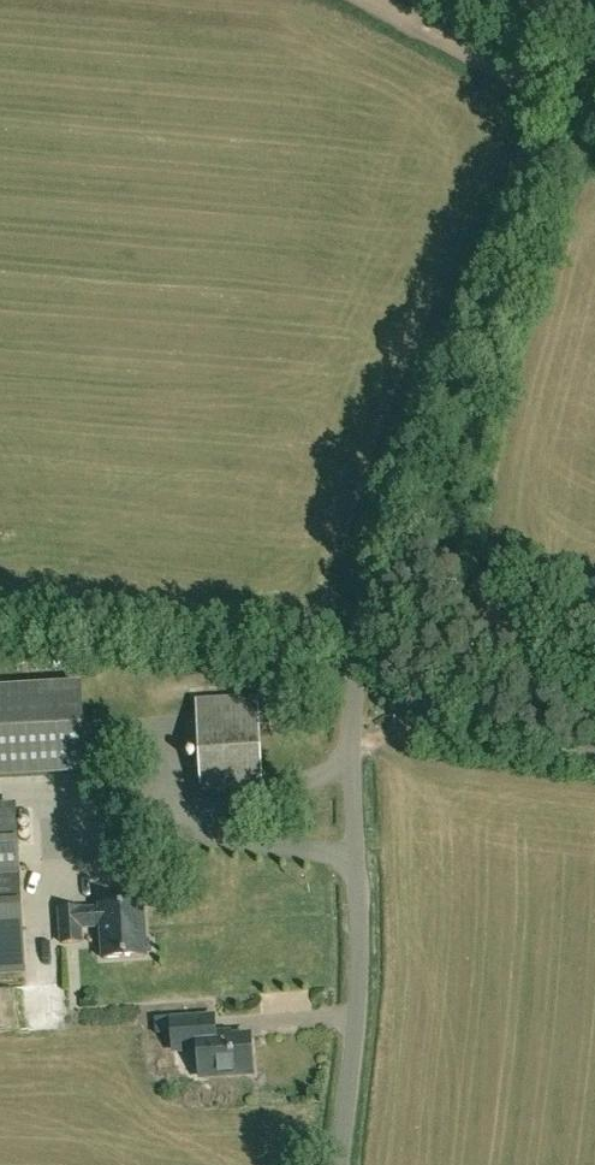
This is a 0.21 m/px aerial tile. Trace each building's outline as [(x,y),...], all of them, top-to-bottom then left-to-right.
[(0,688),(0,779),(88,774),(82,682),(0,688)] [(201,787),(264,783),(259,697),(197,701),(201,787)] [(0,804),(0,971),(25,970),(16,804),(0,804)] [(105,959),(146,957),(143,905),(102,908),(102,909),(80,911),(80,909),(61,910),(63,944),(82,943),(81,928),(103,927),(105,959)] [(202,1076),(254,1073),(252,1037),(232,1038),(232,1034),(208,1036),(207,1018),(173,1020),(175,1050),(200,1048),(202,1076)]
